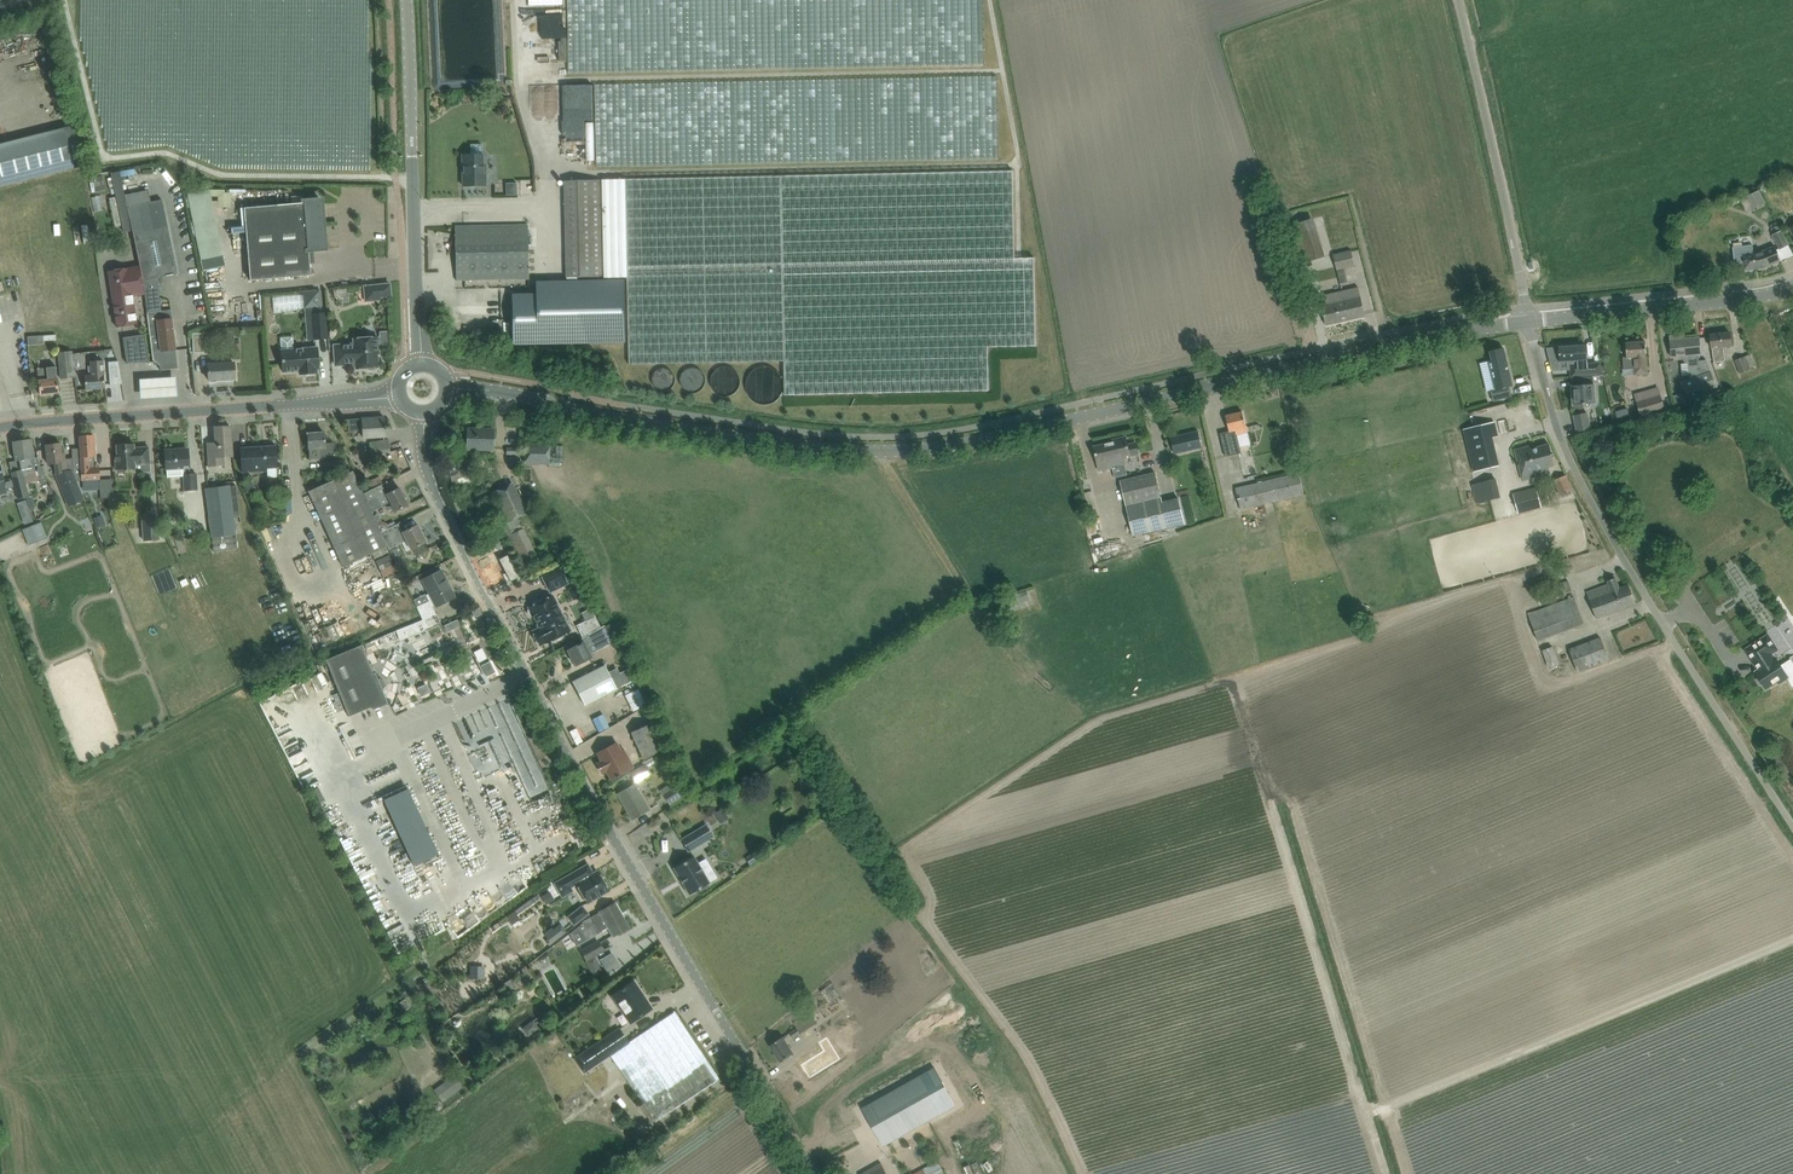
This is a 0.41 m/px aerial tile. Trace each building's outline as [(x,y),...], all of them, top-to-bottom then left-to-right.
[(552,107),(553,81),(539,80),(538,106),(552,107)] [(572,89),(571,80),(556,81),(556,89),(572,89)] [(557,105),(571,105),(571,95),(556,95),(557,105)] [(85,165),(74,124),(0,143),(0,187),(85,165)] [(471,144),(471,155),(462,155),(463,185),(486,185),(486,165),(483,165),(483,155),(482,155),(482,144),(471,144)] [(163,165),(157,168),(163,178),(168,175),(163,165)] [(110,173),(110,175),(92,178),(95,192),(113,189),(115,198),(110,199),(116,228),(122,227),(124,232),(132,230),(140,266),(143,278),(145,294),(153,358),(160,365),(160,370),(178,368),(172,309),(162,310),(157,277),(177,273),(162,200),(151,201),(148,189),(125,194),(120,170),(110,173)] [(1013,170),(780,176),(626,179),(602,180),(566,181),(568,277),(628,275),(630,364),(785,360),(786,395),(989,391),(988,347),(1037,346),(1035,258),(1023,258),(1015,258),(1013,170)] [(209,189),(188,193),(201,260),(222,254),(209,189)] [(1751,210),(1765,202),(1759,190),(1744,197),(1751,210)] [(304,203),(244,208),(250,280),(299,276),(311,275),(309,250),(325,248),(324,234),(320,234),(320,227),(323,226),(321,200),(309,201),(304,201),(304,203)] [(1313,218),(1286,226),(1298,264),(1325,256),(1313,218)] [(1780,223),(1771,228),(1774,234),(1772,235),(1779,250),(1789,246),(1780,223)] [(528,225),(467,226),(455,227),(456,280),(530,278),(528,225)] [(89,248),(96,247),(94,228),(87,229),(89,248)] [(1760,251),(1753,252),(1753,245),(1733,247),(1735,264),(1743,263),(1744,270),(1763,268),(1781,261),(1775,245),(1760,251)] [(1334,253),(1337,270),(1355,266),(1351,250),(1334,253)] [(58,278),(63,281),(70,268),(65,265),(58,278)] [(145,294),(143,278),(140,266),(108,271),(115,315),(117,327),(131,324),(126,297),(133,296),(145,294)] [(536,293),(512,294),(512,345),(626,343),(625,279),(536,281),(536,293)] [(390,284),(364,286),(365,301),(379,300),(379,297),(391,296),(390,284)] [(1326,325),(1348,320),(1365,316),(1359,287),(1342,291),(1324,295),(1326,304),(1321,306),(1323,313),(1326,325)] [(322,290),(303,292),(304,294),(305,309),(323,306),(322,290)] [(326,313),(311,314),(313,339),(328,338),(326,313)] [(233,330),(214,331),(215,343),(234,342),(233,330)] [(202,332),(193,333),(194,352),(203,352),(202,332)] [(301,343),(301,332),(288,332),(288,344),(301,343)] [(1710,335),(1711,347),(1713,362),(1725,361),(1723,346),(1731,346),(1730,332),(1710,335)] [(145,334),(136,335),(123,337),(127,362),(149,361),(145,334)] [(1685,363),(1688,363),(1690,379),(1683,382),(1687,393),(1715,384),(1706,360),(1699,360),(1698,354),(1701,354),(1699,337),(1681,339),(1680,336),(1670,337),(1672,357),(1682,356),(1682,359),(1685,363)] [(334,345),(335,365),(356,364),(356,368),(378,367),(377,354),(379,354),(378,337),(354,339),(354,344),(334,345)] [(1626,343),(1627,357),(1623,357),(1624,369),(1634,368),(1640,368),(1640,374),(1647,374),(1645,341),(1626,343)] [(1572,378),(1578,378),(1594,377),(1604,376),(1600,362),(1588,363),(1586,345),(1567,346),(1566,345),(1561,346),(1561,347),(1559,347),(1560,362),(1570,361),(1571,378),(1572,378)] [(317,369),(319,369),(317,347),(281,350),(283,372),(299,370),(300,374),(317,373),(317,369)] [(1493,360),(1490,361),(1496,390),(1492,391),(1494,401),(1512,397),(1509,387),(1512,386),(1507,367),(1508,367),(1503,348),(1491,351),(1493,360)] [(58,353),(61,378),(75,377),(72,352),(58,353)] [(1735,360),(1740,373),(1757,367),(1751,354),(1735,360)] [(92,375),(84,376),(86,389),(105,388),(103,360),(91,361),(92,375)] [(118,361),(109,361),(110,385),(122,383),(119,368),(118,361)] [(235,379),(234,363),(208,364),(209,380),(210,380),(209,380),(234,378),(234,379),(235,379)] [(39,381),(38,381),(40,394),(59,392),(58,379),(56,366),(39,368),(39,367),(37,368),(39,381)] [(149,375),(149,394),(186,393),(185,374),(149,375)] [(1595,400),(1594,377),(1578,378),(1572,378),(1572,386),(1571,386),(1573,405),(1583,404),(1583,405),(1585,405),(1585,404),(1592,404),(1595,400)] [(1683,393),(1673,397),(1676,405),(1686,402),(1683,393)] [(1665,409),(1662,397),(1636,404),(1640,417),(1665,409)] [(1635,404),(1623,406),(1625,413),(1637,411),(1635,404)] [(1220,433),(1223,445),(1226,457),(1242,453),(1237,435),(1248,432),(1246,424),(1243,412),(1226,416),(1230,431),(1220,433)] [(1577,432),(1590,429),(1587,413),(1574,415),(1577,432)] [(385,426),(384,417),(348,419),(349,432),(363,431),(364,437),(386,436),(385,429),(386,429),(386,426),(385,426)] [(1496,421),(1463,429),(1474,471),(1499,465),(1492,437),(1499,436),(1498,429),(1496,421)] [(208,444),(209,456),(209,466),(223,465),(223,457),(233,456),(231,427),(215,428),(216,443),(208,444)] [(467,449),(493,450),(493,429),(468,428),(467,449)] [(1176,453),(1202,447),(1198,431),(1172,437),(1176,453)] [(333,442),(325,443),(324,433),(308,434),(309,448),(309,459),(326,458),(326,456),(334,456),(333,442)] [(95,468),(94,456),(95,456),(94,435),(79,436),(80,449),(72,449),(73,473),(82,473),(81,480),(100,479),(99,468),(95,468)] [(13,441),(16,461),(18,460),(20,470),(12,471),(19,499),(29,496),(23,475),(26,474),(27,473),(35,471),(34,467),(34,465),(40,464),(38,457),(34,458),(31,438),(13,441)] [(389,439),(377,441),(370,442),(372,454),(391,451),(389,439)] [(1112,468),(1115,477),(1127,474),(1125,465),(1123,457),(1130,455),(1131,456),(1140,454),(1137,441),(1128,443),(1127,439),(1108,443),(1113,468),(1112,468)] [(61,443),(45,445),(47,457),(48,464),(58,463),(59,474),(61,473),(62,480),(59,481),(69,505),(83,499),(71,471),(67,472),(65,459),(64,453),(62,453),(61,443)] [(526,464),(548,464),(548,444),(526,443),(526,464)] [(1094,446),(1100,471),(1112,468),(1113,468),(1108,443),(1094,446)] [(117,457),(115,457),(116,469),(136,468),(135,465),(150,464),(149,447),(134,448),(134,444),(116,445),(117,457)] [(1516,450),(1523,478),(1542,473),(1541,466),(1554,462),(1549,445),(1536,448),(1536,447),(1530,448),(1530,447),(1516,450)] [(242,472),(255,471),(267,470),(266,468),(278,467),(277,446),(240,448),(242,472)] [(190,474),(189,451),(188,448),(165,450),(166,462),(166,469),(167,469),(168,478),(183,476),(184,490),(198,489),(197,474),(190,474)] [(1251,468),(1262,465),(1259,452),(1248,455),(1251,468)] [(345,460),(326,461),(326,471),(346,471),(345,460)] [(1201,464),(1201,472),(1210,471),(1210,464),(1201,464)] [(457,470),(449,473),(450,477),(453,487),(459,484),(467,481),(467,482),(471,487),(475,483),(478,482),(480,477),(471,467),(457,470)] [(375,559),(389,552),(386,547),(387,546),(381,532),(380,532),(377,523),(371,511),(367,502),(352,471),(309,491),(343,566),(372,553),(375,559)] [(1162,501),(1156,472),(1120,480),(1133,535),(1185,524),(1179,498),(1162,501)] [(1246,485),(1236,488),(1241,510),(1264,504),(1274,502),(1305,494),(1299,472),(1258,482),(1246,485)] [(368,480),(371,487),(386,481),(385,479),(390,477),(388,473),(368,480)] [(1553,480),(1560,496),(1561,495),(1572,491),(1565,475),(1554,480),(1553,480)] [(1495,478),(1472,483),(1477,503),(1499,498),(1495,478)] [(250,479),(242,484),(250,496),(258,491),(250,479)] [(395,489),(408,486),(407,479),(393,482),(395,489)] [(513,482),(492,492),(506,522),(501,524),(506,535),(523,528),(519,517),(520,516),(527,512),(513,482)] [(408,505),(399,488),(386,494),(382,484),(363,494),(367,502),(371,511),(390,502),(395,511),(408,505)] [(229,485),(205,488),(211,537),(235,534),(233,518),(233,516),(239,515),(236,486),(229,487),(229,485)] [(1519,514),(1542,507),(1536,487),(1513,494),(1519,514)] [(30,513),(22,516),(25,524),(33,521),(30,513)] [(102,515),(93,518),(97,527),(105,524),(102,515)] [(142,520),(144,541),(160,540),(159,519),(142,520)] [(382,521),(377,523),(380,532),(381,532),(387,529),(396,525),(394,521),(387,525),(387,523),(382,521)] [(381,532),(387,546),(388,549),(407,540),(411,549),(426,542),(417,525),(402,532),(398,524),(396,525),(387,529),(381,532)] [(529,555),(544,550),(535,524),(521,529),(529,555)] [(520,576),(512,562),(504,566),(511,581),(520,576)] [(568,582),(560,566),(542,575),(550,591),(568,582)] [(436,605),(437,606),(454,597),(449,587),(448,587),(445,581),(446,581),(441,570),(424,579),(430,593),(426,595),(429,600),(417,606),(423,619),(397,631),(401,640),(427,628),(427,629),(440,622),(433,606),(436,605)] [(1587,593),(1597,619),(1636,604),(1628,585),(1620,588),(1615,578),(1611,579),(1610,575),(1606,577),(1609,584),(1587,593)] [(1547,586),(1543,576),(1529,581),(1533,591),(1547,586)] [(186,578),(180,581),(182,587),(189,584),(186,578)] [(1571,591),(1568,580),(1553,585),(1556,596),(1571,591)] [(1734,589),(1723,595),(1727,601),(1737,595),(1734,589)] [(1026,591),(1011,596),(1014,603),(1014,604),(1029,599),(1029,598),(1026,591)] [(1528,613),(1538,641),(1582,624),(1572,597),(1574,596),(1573,594),(1568,596),(1569,598),(1528,613)] [(547,642),(554,639),(555,640),(558,641),(561,640),(563,638),(564,636),(563,634),(571,630),(554,596),(530,608),(540,628),(533,631),(540,644),(546,641),(547,642)] [(1738,613),(1745,606),(1738,598),(1731,605),(1738,613)] [(480,608),(472,612),(475,618),(483,614),(480,608)] [(596,616),(577,625),(583,637),(590,633),(602,627),(596,616)] [(1792,645),(1792,639),(1786,621),(1777,624),(1786,648),(1792,645)] [(605,626),(603,627),(608,638),(610,644),(619,639),(612,623),(605,626)] [(578,645),(567,650),(575,665),(586,660),(591,657),(589,655),(586,650),(608,638),(603,627),(605,626),(604,625),(602,627),(590,633),(590,634),(581,639),(583,642),(578,645)] [(1744,649),(1753,664),(1755,663),(1756,663),(1759,668),(1759,669),(1754,672),(1757,677),(1756,680),(1759,684),(1763,684),(1765,689),(1777,682),(1778,684),(1789,677),(1792,683),(1792,665),(1790,660),(1782,665),(1775,655),(1774,656),(1773,653),(1779,649),(1768,633),(1744,649)] [(1601,637),(1589,642),(1569,650),(1578,671),(1609,659),(1601,637)] [(362,645),(351,649),(326,659),(349,716),(385,701),(380,690),(383,689),(384,685),(382,679),(378,678),(376,678),(362,645)] [(1549,668),(1560,664),(1553,646),(1542,650),(1549,668)] [(583,676),(573,681),(585,705),(595,700),(617,689),(611,678),(608,672),(605,665),(583,676)] [(617,668),(608,672),(611,678),(617,689),(622,686),(637,678),(633,670),(621,677),(617,668)] [(434,680),(425,684),(429,693),(438,689),(434,680)] [(591,735),(617,722),(611,710),(585,722),(591,735)] [(632,731),(643,757),(662,747),(651,722),(632,731)] [(597,753),(601,761),(597,764),(602,773),(606,771),(611,779),(633,767),(624,750),(621,751),(617,743),(608,748),(597,753)] [(636,781),(650,773),(645,764),(631,772),(636,781)] [(617,794),(632,820),(650,810),(635,784),(617,794)] [(684,795),(677,786),(664,796),(670,805),(684,795)] [(722,808),(715,813),(721,823),(728,819),(722,808)] [(688,851),(689,851),(713,836),(706,825),(681,839),(688,851)] [(752,851),(745,855),(749,862),(756,859),(752,851)] [(694,856),(674,868),(689,894),(699,888),(700,890),(709,885),(707,884),(709,882),(704,873),(712,868),(706,858),(698,863),(694,856)] [(586,903),(609,890),(603,881),(601,882),(599,878),(601,877),(598,871),(593,873),(588,864),(554,883),(562,896),(572,891),(570,887),(576,884),(586,903)] [(549,891),(541,896),(547,905),(555,900),(549,891)] [(536,895),(507,916),(512,925),(520,919),(517,915),(540,899),(536,895)] [(583,923),(569,934),(576,946),(608,927),(613,936),(618,933),(628,927),(626,928),(619,915),(621,914),(615,903),(604,909),(591,916),(582,921),(583,923)] [(583,906),(568,917),(574,925),(588,914),(583,906)] [(499,921),(491,926),(494,930),(502,926),(499,921)] [(603,970),(596,956),(604,951),(598,941),(581,950),(587,961),(594,975),(603,970)] [(470,968),(470,979),(483,979),(484,968),(470,968)] [(510,980),(503,984),(508,991),(515,987),(510,980)] [(624,988),(612,996),(630,1022),(652,1008),(646,998),(644,999),(638,992),(640,990),(634,981),(624,988)] [(405,1000),(398,1006),(403,1012),(410,1007),(405,1000)] [(822,1020),(816,1010),(794,1024),(797,1027),(789,1032),(792,1038),(822,1020)] [(674,1011),(663,1019),(610,1055),(655,1121),(719,1077),(674,1011)] [(575,1059),(583,1071),(627,1041),(619,1029),(575,1059)] [(784,1037),(781,1039),(770,1045),(781,1062),(794,1054),(784,1037)] [(860,1075),(878,1118),(948,1089),(931,1044),(860,1075)] [(943,1170),(938,1160),(913,1173),(936,1173),(943,1170)] [(882,1163),(875,1167),(871,1169),(862,1173),(887,1173),(882,1163)]
